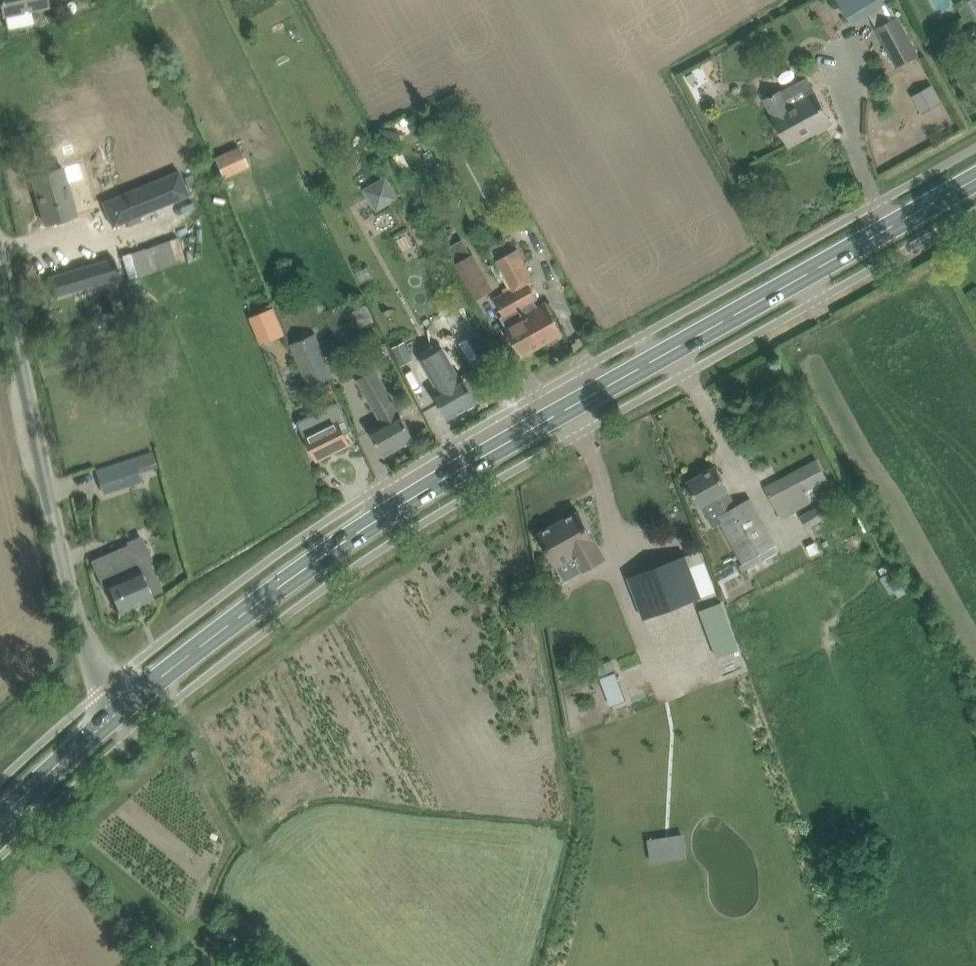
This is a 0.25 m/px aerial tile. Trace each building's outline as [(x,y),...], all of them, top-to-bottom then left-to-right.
[(7,28),(34,22),(31,11),(50,7),(49,0),(1,0),(7,28)] [(854,24),(871,14),(871,13),(894,0),(893,0),(839,0),(854,24)] [(898,17),(877,29),(898,66),(919,54),(898,17)] [(967,34),(970,40),(975,42),(975,25),(970,27),(967,34)] [(774,115),(780,127),(790,145),(832,122),(816,92),(808,78),(783,92),(782,90),(766,98),(774,114),(774,115)] [(249,166),(240,145),(215,156),(224,177),(249,166)] [(63,166),(51,169),(32,175),(46,223),(77,214),(63,166)] [(176,171),(100,203),(110,227),(185,196),(176,171)] [(386,175),(363,188),(376,211),(399,198),(386,175)] [(512,289),(542,343),(564,331),(547,301),(539,306),(535,299),(538,297),(530,282),(535,280),(517,248),(496,260),(512,289)] [(474,298),(494,288),(474,252),(455,263),(474,298)] [(116,256),(49,276),(54,296),(122,276),(116,256)] [(371,266),(357,273),(363,284),(377,277),(371,266)] [(129,285),(123,286),(130,310),(131,312),(138,310),(139,309),(149,306),(140,275),(129,279),(127,279),(129,285)] [(542,343),(512,289),(497,297),(505,313),(501,316),(522,355),(542,343)] [(275,306),(251,316),(262,344),(286,334),(275,306)] [(290,343),(309,388),(335,376),(316,332),(290,343)] [(408,336),(394,344),(403,364),(417,356),(408,336)] [(434,392),(448,418),(467,407),(471,408),(475,405),(476,402),(478,400),(463,375),(458,378),(451,367),(461,360),(451,342),(440,348),(429,355),(447,385),(434,392)] [(291,355),(276,357),(280,381),(295,379),(291,355)] [(371,428),(375,437),(385,454),(405,443),(406,445),(413,441),(412,439),(415,437),(400,411),(400,412),(376,369),(358,379),(383,421),(371,428)] [(313,416),(301,423),(306,434),(310,441),(319,459),(350,444),(341,426),(334,412),(325,416),(315,421),(313,416)] [(103,491),(142,478),(140,472),(158,466),(155,457),(137,462),(135,456),(96,469),(103,491)] [(828,478),(818,460),(766,488),(782,517),(811,501),(805,490),(828,478)] [(717,467),(690,482),(704,508),(714,504),(745,562),(737,566),(735,562),(714,574),(720,584),(781,550),(751,497),(735,506),(726,490),(729,489),(717,467)] [(822,503),(802,515),(809,527),(829,515),(822,503)] [(579,512),(540,534),(558,566),(573,557),(581,570),(604,557),(579,512)] [(111,564),(98,570),(104,583),(107,582),(109,586),(120,611),(154,596),(153,594),(151,591),(160,588),(147,559),(137,563),(130,546),(107,556),(111,564)] [(628,576),(645,619),(703,596),(691,566),(705,560),(701,549),(687,555),(686,553),(628,576)] [(698,609),(715,657),(738,649),(721,601),(698,609)] [(627,700),(616,671),(601,677),(612,706),(627,700)] [(684,833),(648,839),(652,863),(687,857),(684,833)]
